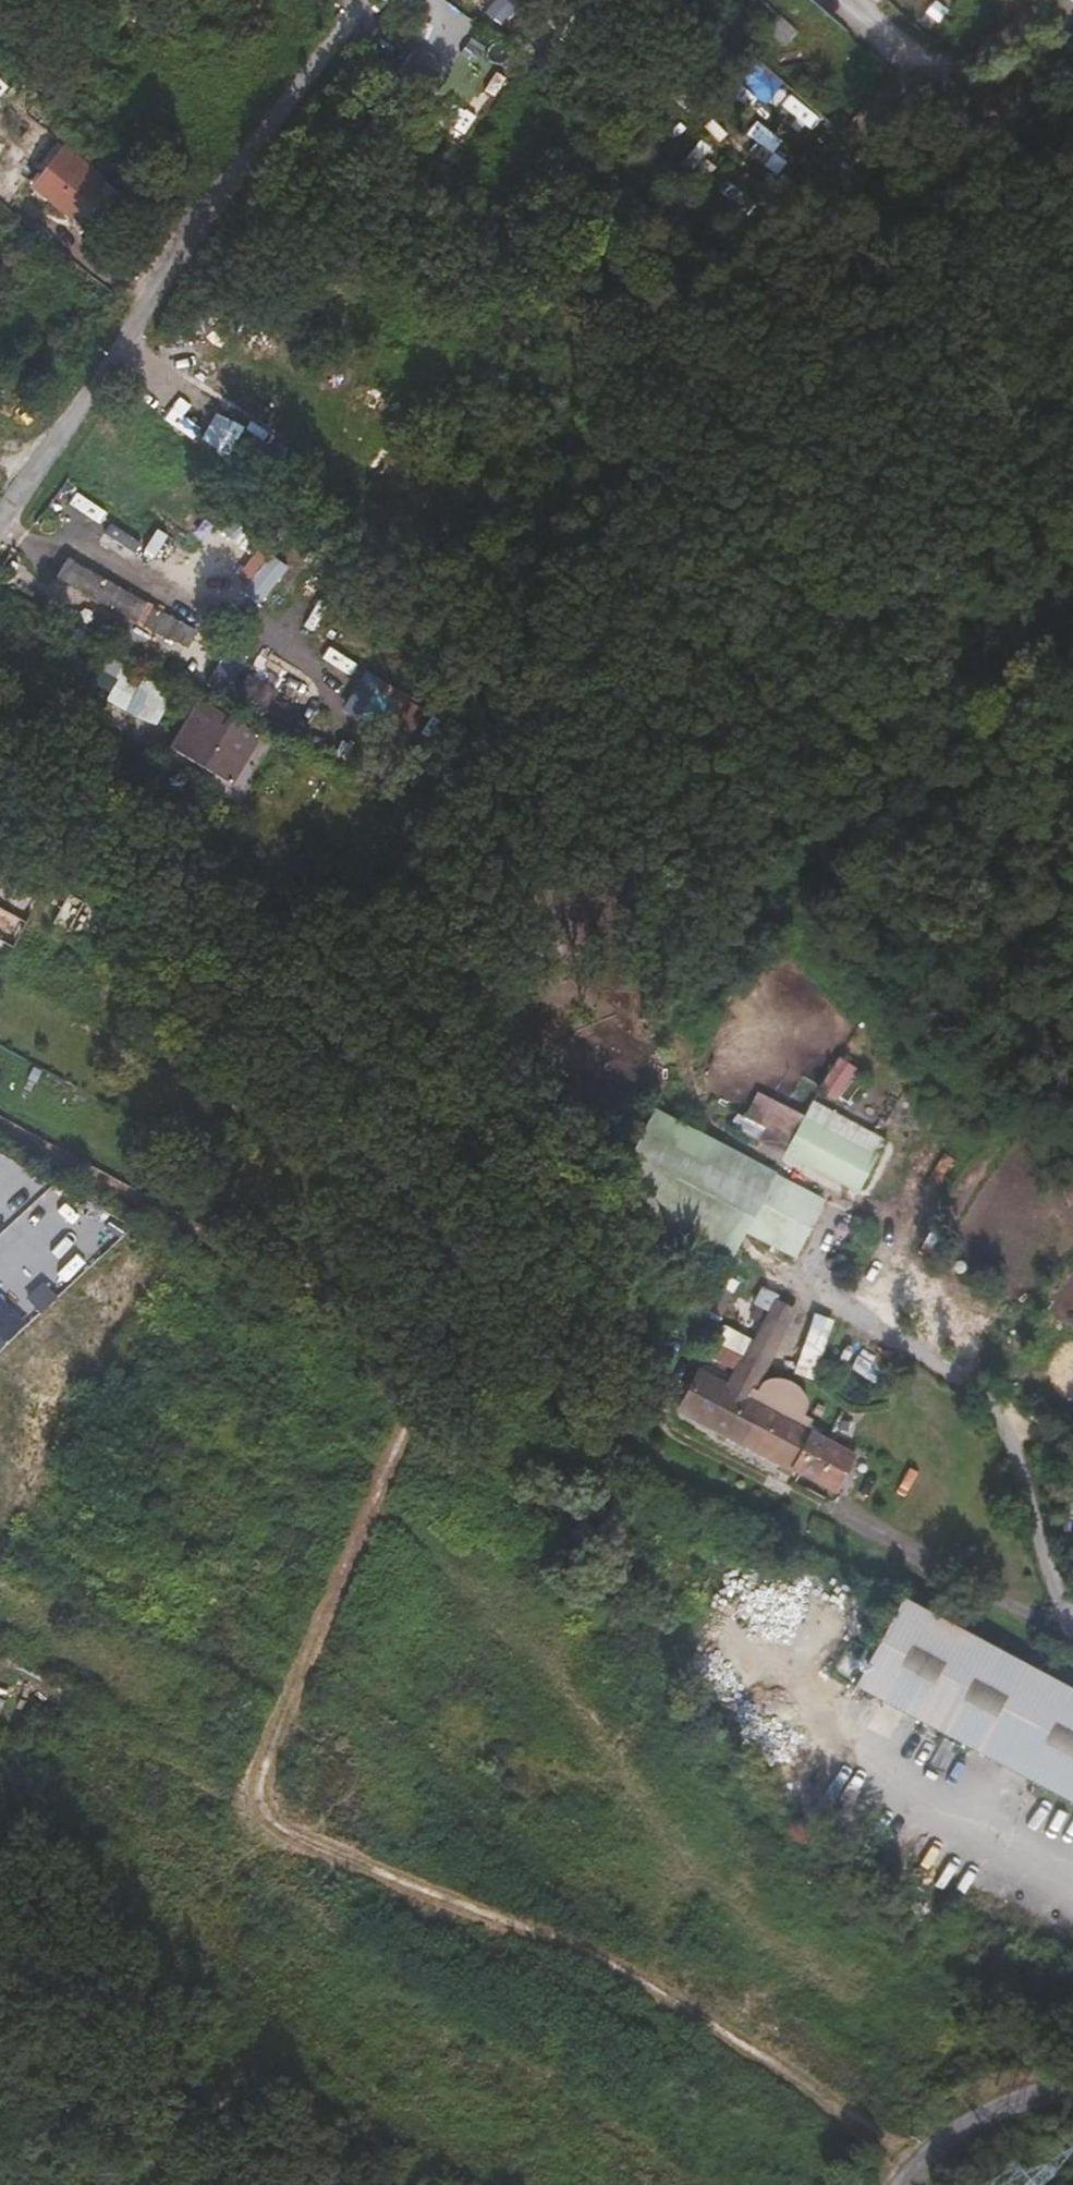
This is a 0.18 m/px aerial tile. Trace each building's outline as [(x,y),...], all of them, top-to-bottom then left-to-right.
[(811,18),(792,0),(763,0),(797,33),(811,18)] [(534,32),(563,55),(566,52),(537,29),(534,32)] [(99,176),(61,145),(31,184),(69,214),(99,176)] [(253,605),(280,566),(262,553),(234,592),(253,605)] [(56,577),(161,636),(170,619),(67,560),(56,577)] [(218,684),(238,672),(228,657),(208,668),(218,684)] [(138,689),(166,705),(172,696),(143,679),(138,689)] [(153,728),(166,705),(138,689),(133,697),(115,687),(107,701),(153,728)] [(191,720),(220,735),(228,720),(200,704),(191,720)] [(191,720),(176,745),(204,761),(220,735),(191,720)] [(204,761),(176,745),(175,747),(202,763),(204,761)] [(51,930),(93,953),(111,919),(69,898),(51,930)] [(837,1058),(815,1091),(832,1102),(854,1069),(837,1058)] [(726,1257),(774,1172),(655,1106),(607,1191),(726,1257)] [(786,1150),(858,1191),(876,1157),(806,1116),(786,1150)] [(744,1355),(764,1366),(791,1311),(774,1300),(747,1350),(744,1355)] [(814,1380),(832,1319),(812,1313),(794,1374),(814,1380)] [(760,1373),(764,1366),(744,1355),(741,1363),(760,1373)] [(733,1378),(752,1387),(760,1373),(741,1363),(733,1378)] [(755,1389),(752,1387),(733,1378),(728,1387),(698,1372),(679,1409),(837,1494),(857,1456),(808,1430),(814,1419),(805,1414),(806,1412),(808,1408),(808,1405),(809,1401),(808,1398),(808,1394),(807,1391),(805,1388),(803,1385),(801,1382),(799,1379),(796,1378),(793,1376),(789,1374),(786,1373),(782,1373),(779,1373),(776,1373),(772,1374),(769,1375),(765,1377),(763,1379),(760,1381),(758,1384),(755,1389)] [(1067,1689),(902,1599),(854,1687),(1072,1805),(1072,1692),(1067,1689)]
